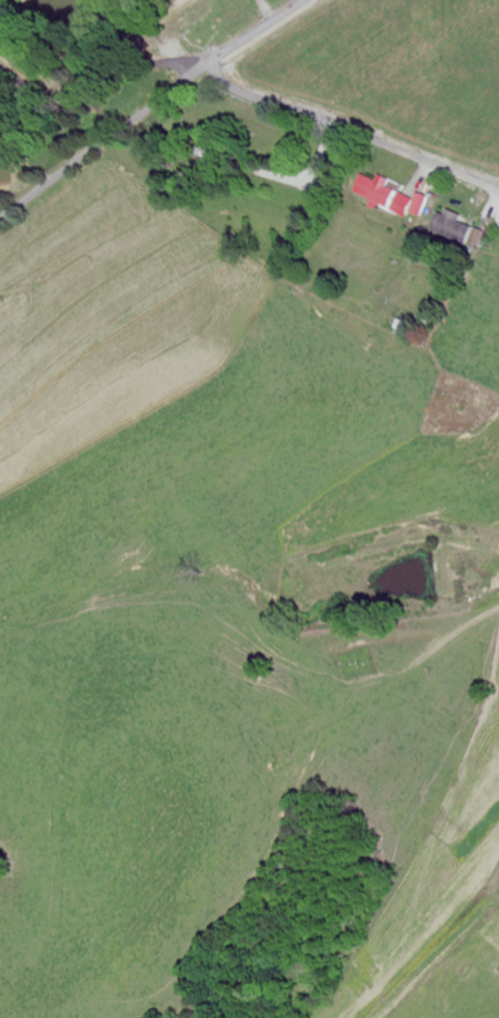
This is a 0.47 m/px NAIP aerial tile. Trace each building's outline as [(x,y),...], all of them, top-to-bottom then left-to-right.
[(406,218),(408,214),(420,219),(427,199),(376,178),(374,183),(359,177),(352,196),(406,218)] [(440,212),(432,235),(476,250),(484,227),(440,212)]
